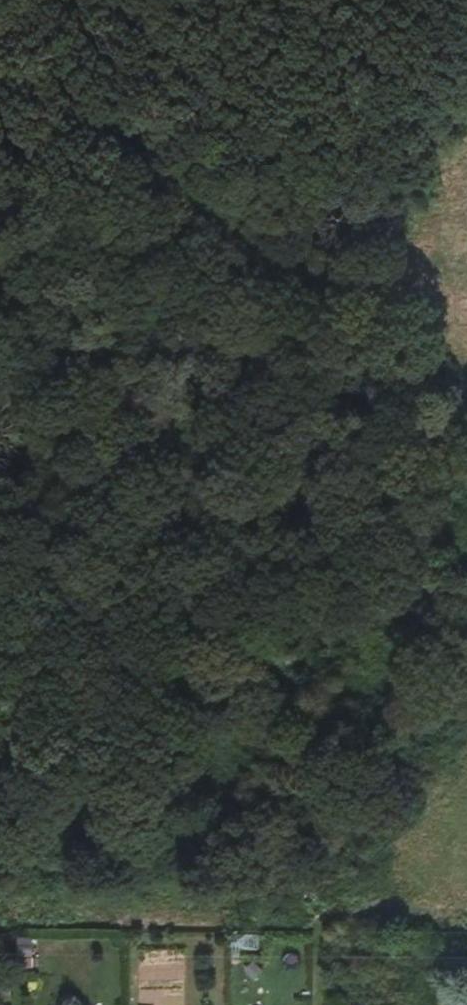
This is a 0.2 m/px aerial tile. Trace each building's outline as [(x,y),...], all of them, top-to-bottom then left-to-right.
[(260,953),(260,935),(241,935),(242,953),(260,953)]
